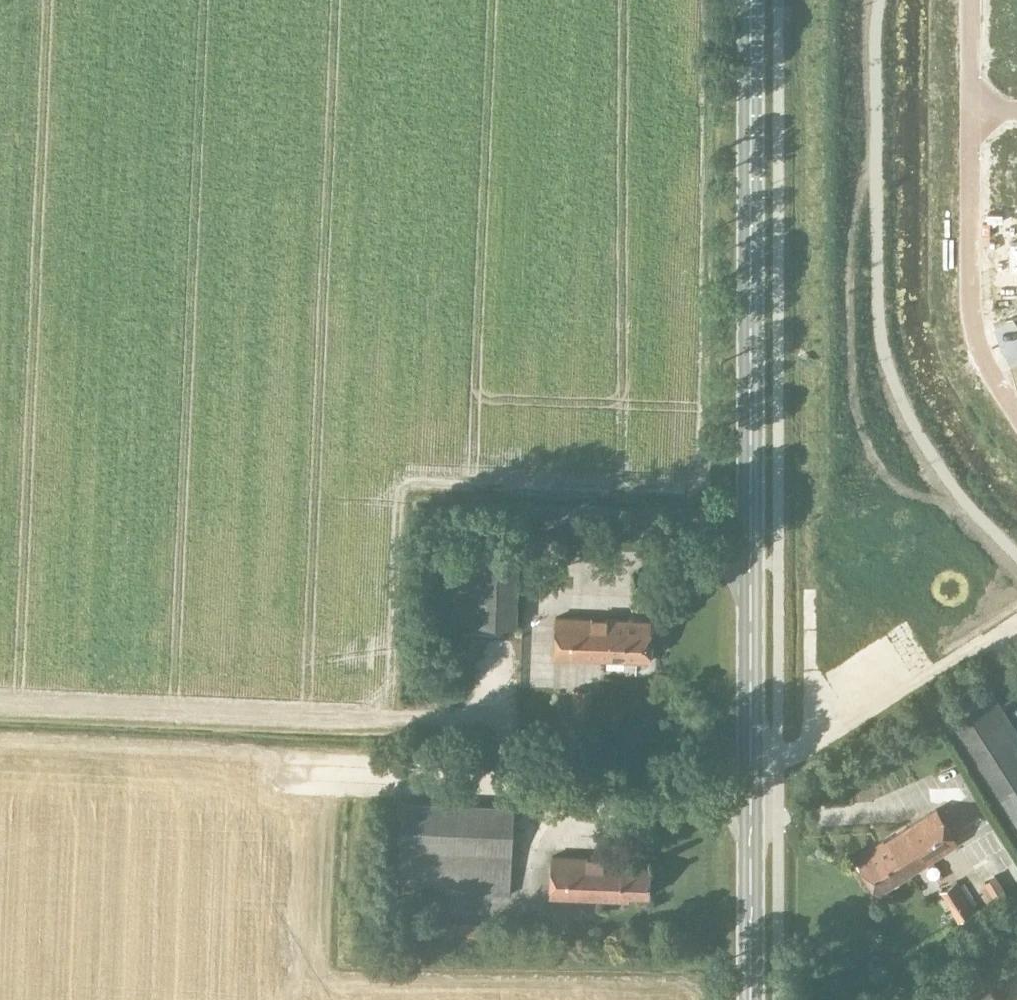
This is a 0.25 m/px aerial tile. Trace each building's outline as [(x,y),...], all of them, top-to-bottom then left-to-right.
[(1008,57),(1016,57),(1016,13),(1014,13),(1014,35),(1008,35),(1008,57)] [(1008,270),(1016,270),(1016,240),(1008,240),(1008,270)] [(515,624),(518,545),(439,542),(436,621),(515,624)] [(648,660),(649,620),(555,617),(553,657),(648,660)] [(471,629),(476,654),(467,655),(472,679),(486,676),(480,647),(500,643),(496,623),(471,629)] [(985,691),(944,717),(1016,832),(1016,741),(985,691)] [(397,889),(509,893),(513,806),(401,801),(398,850),(399,850),(397,889)] [(878,893),(957,842),(936,808),(856,860),(878,893)] [(648,894),(650,866),(622,865),(622,859),(551,856),(550,895),(628,899),(628,893),(648,894)] [(957,921),(975,909),(957,879),(938,891),(957,921)] [(1000,951),(990,958),(1006,983),(1016,976),(1000,951)] [(980,969),(932,999),(1000,999),(980,969)]
